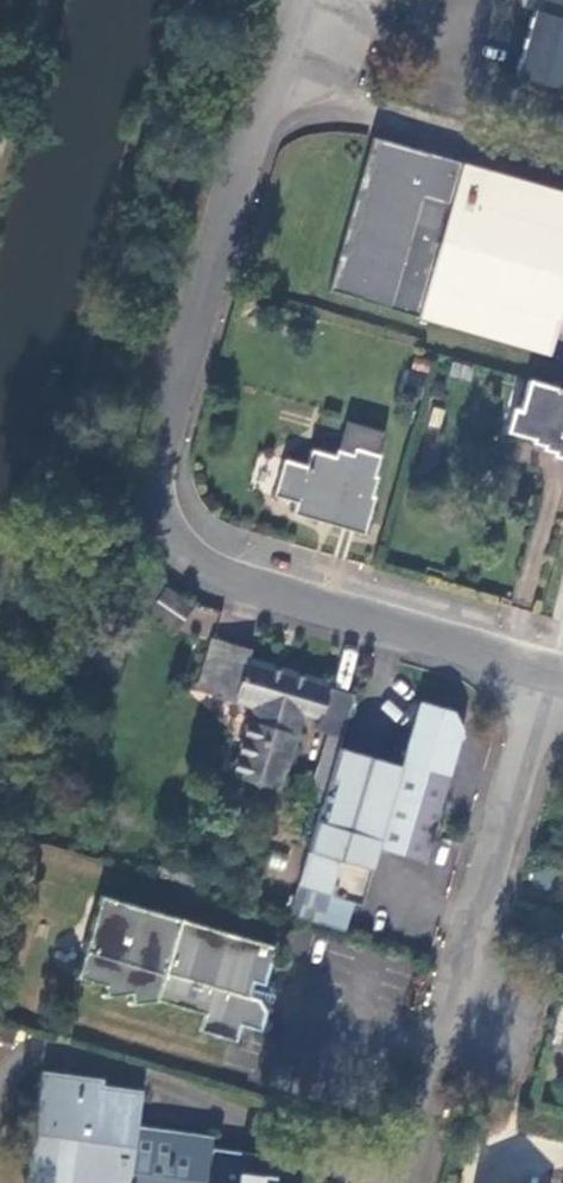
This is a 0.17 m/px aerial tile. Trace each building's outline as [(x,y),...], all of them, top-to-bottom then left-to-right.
[(525,3),(537,7),(517,74),(562,88),(562,0),(526,0),(525,3)] [(460,164),(457,174),(429,167),(423,154),(371,140),(328,291),(550,354),(562,309),(562,192),(460,164)] [(457,174),(460,164),(423,154),(429,167),(457,174)] [(506,436),(562,457),(562,390),(525,378),(506,436)] [(346,452),(355,423),(348,421),(339,450),(346,452)] [(284,458),(273,495),(296,502),(293,513),(364,535),(375,497),(372,496),(378,477),(375,476),(381,456),(379,455),(386,433),(355,423),(346,452),(339,450),(337,457),(311,449),(306,465),(284,458)] [(135,608),(173,632),(190,604),(153,580),(135,608)] [(231,643),(211,638),(195,691),(215,696),(231,643)] [(231,643),(215,696),(252,707),(233,775),(280,788),(303,712),(320,717),(317,728),(331,732),(342,735),(353,698),(328,690),(331,682),(248,659),(252,649),(231,643)] [(401,766),(338,749),(323,800),(298,886),(353,904),(360,906),(372,868),(361,865),(366,844),(377,847),(425,862),(463,730),(453,710),(420,701),(401,766)] [(338,749),(342,735),(331,732),(312,797),(323,800),(338,749)] [(372,868),(377,847),(366,844),(361,865),(372,868)] [(353,904),(298,886),(289,914),(344,930),(353,904)] [(278,945),(179,916),(100,891),(77,971),(105,979),(108,991),(130,990),(130,999),(156,996),(204,1012),(200,1029),(235,1040),(239,1026),(260,1034),(267,1012),(261,1001),(278,945)] [(562,1050),(562,1003),(549,1049),(562,1053),(562,1050)] [(0,1027),(0,1038),(15,1043),(19,1032),(0,1027)] [(278,1176),(269,1176),(272,1156),(211,1148),(212,1136),(137,1125),(141,1090),(102,1085),(103,1078),(42,1070),(26,1182),(297,1182),(298,1179),(278,1176)] [(269,1176),(278,1176),(280,1157),(272,1156),(269,1176)]
